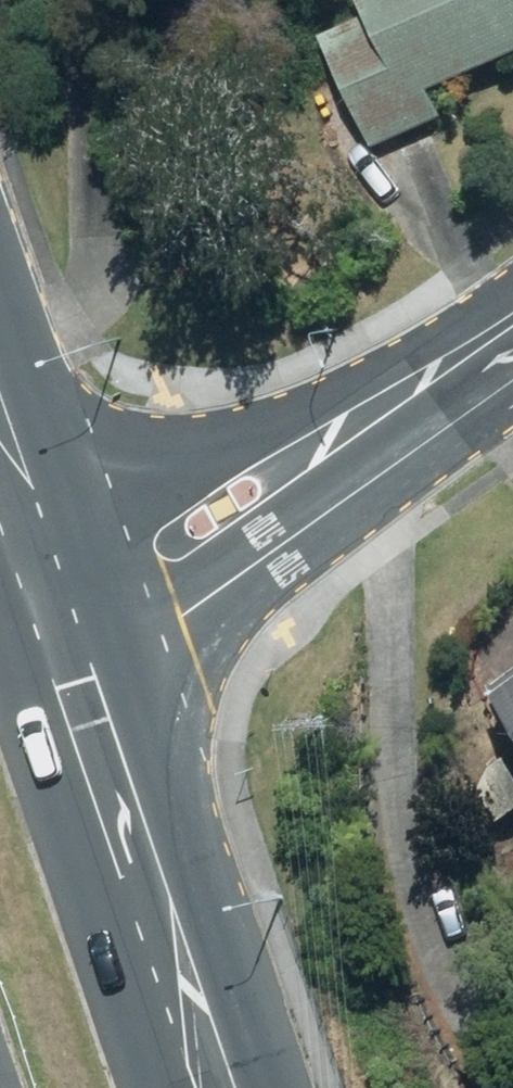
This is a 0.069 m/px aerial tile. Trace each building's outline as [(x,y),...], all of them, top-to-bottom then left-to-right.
[(512,58),(512,0),(340,0),(355,34),(313,53),(358,155),(441,119),(430,94),(512,58)] [(481,701),(512,751),(512,681),(481,701)]
